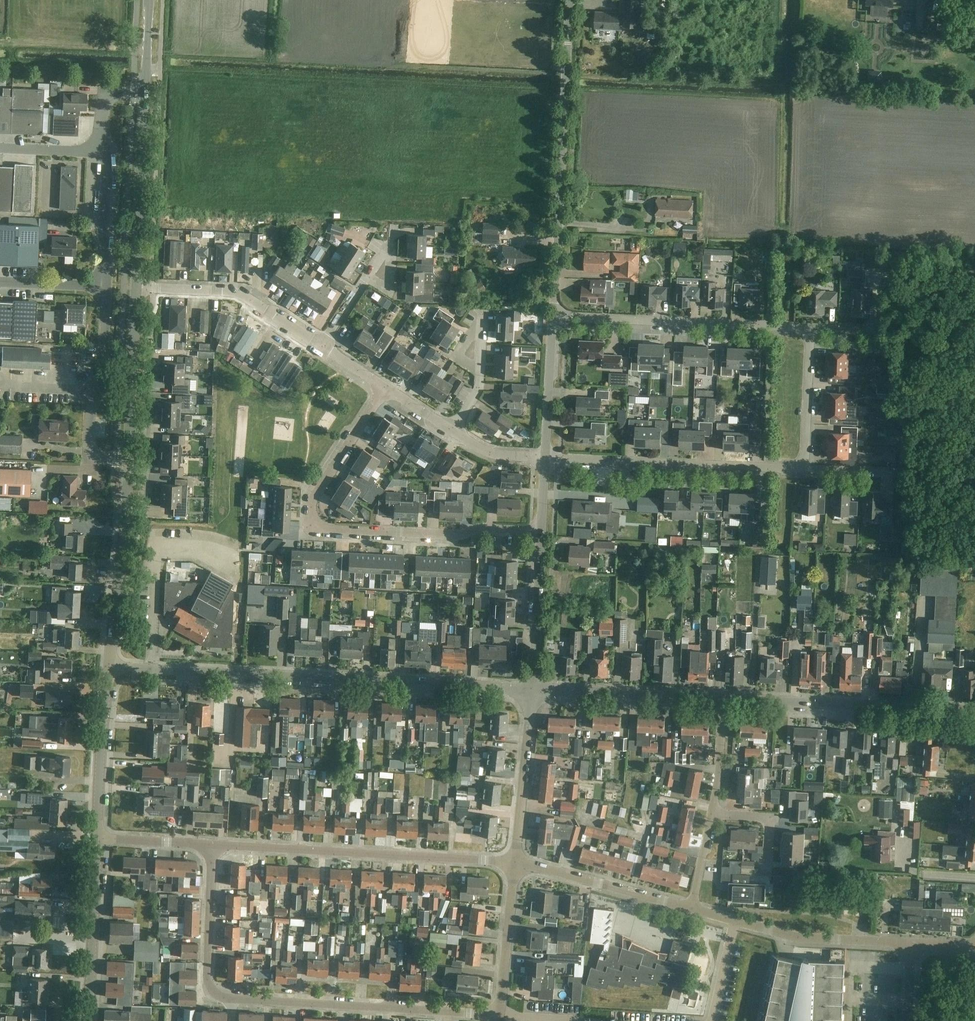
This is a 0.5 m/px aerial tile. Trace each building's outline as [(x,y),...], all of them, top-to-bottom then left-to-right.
[(595,28),(619,29),(620,23),(625,23),(625,26),(638,27),(639,0),(626,0),(625,13),(620,13),(596,11),(595,28)] [(657,15),(665,16),(667,0),(658,0),(657,15)] [(866,5),(872,5),(871,15),(886,16),(887,6),(893,7),(893,0),(866,0),(866,5)] [(917,8),(916,33),(929,34),(931,9),(931,0),(918,0),(917,8)] [(649,38),(657,38),(657,28),(649,28),(649,38)] [(42,134),(44,89),(12,88),(12,98),(3,97),(3,96),(0,96),(0,133),(42,134)] [(64,93),(63,115),(79,116),(79,110),(86,110),(87,94),(64,93)] [(63,115),(54,115),(53,135),(78,136),(79,116),(63,115)] [(30,212),(33,165),(15,164),(15,167),(0,166),(0,210),(30,212)] [(77,167),(61,166),(59,209),(75,210),(77,167)] [(693,201),(657,199),(656,215),(693,217),(693,201)] [(18,224),(39,225),(39,218),(19,217),(18,224)] [(499,234),(497,234),(498,224),(483,223),(482,243),(498,244),(499,234)] [(18,224),(0,224),(0,264),(38,266),(38,265),(37,265),(39,225),(18,224)] [(330,231),(342,235),(344,228),(332,224),(330,231)] [(407,246),(426,246),(426,236),(435,236),(435,230),(423,229),(423,235),(408,234),(407,246)] [(238,233),(229,232),(229,238),(229,242),(237,242),(238,233)] [(481,243),(482,232),(473,232),(472,242),(481,243)] [(263,234),(252,233),(252,249),(262,250),(263,234)] [(631,249),(641,249),(640,236),(630,236),(631,249)] [(76,238),(52,237),(51,255),(67,255),(67,254),(73,254),(73,256),(75,256),(76,238)] [(170,242),(169,269),(176,269),(176,262),(183,262),(184,242),(170,242)] [(338,247),(360,261),(365,252),(350,242),(347,247),(341,243),(338,247)] [(687,251),(687,242),(675,243),(676,251),(687,251)] [(191,243),(190,270),(199,270),(199,244),(191,243)] [(216,245),(215,272),(231,273),(232,246),(216,245)] [(317,246),(314,250),(310,257),(316,261),(324,250),(317,246)] [(426,246),(407,246),(407,257),(422,257),(421,264),(434,264),(434,257),(425,257),(426,246)] [(501,264),(536,266),(537,250),(527,249),(527,250),(522,250),(522,247),(502,246),(501,264)] [(360,261),(338,247),(335,251),(342,256),(339,260),(354,269),(360,261)] [(610,253),(586,252),(585,271),(609,272),(610,253)] [(621,264),(620,273),(613,272),(613,280),(625,281),(625,273),(636,274),(637,265),(634,265),(634,254),(629,254),(615,253),(614,264),(621,264)] [(274,254),(267,264),(274,268),(280,259),(274,254)] [(354,269),(339,260),(336,264),(330,260),(327,265),(348,278),(354,269)] [(841,276),(848,276),(848,281),(853,281),(853,289),(852,305),(853,305),(853,315),(870,316),(871,300),(872,300),(872,290),(862,289),(862,282),(865,282),(865,270),(860,269),(860,260),(842,260),(841,276)] [(292,265),(288,262),(284,268),(279,265),(270,280),(279,286),(292,265)] [(421,264),(421,271),(406,271),(406,282),(430,283),(430,282),(432,282),(435,280),(435,275),(433,272),(433,264),(421,264)] [(287,292),(297,277),(293,274),(297,268),(292,265),(279,286),(287,292)] [(301,279),(297,277),(287,292),(296,297),(310,276),(305,273),(301,279)] [(304,303),(314,288),(310,285),(314,279),(310,276),(296,297),(304,303)] [(346,283),(335,276),(330,284),(341,291),(346,283)] [(612,287),(612,280),(600,280),(592,279),(591,286),(582,286),(582,302),(605,303),(606,287),(612,287)] [(472,294),(484,287),(482,282),(475,285),(473,281),(468,284),(470,288),(469,288),(472,294)] [(405,293),(414,293),(414,301),(432,302),(433,294),(429,290),(430,283),(406,282),(405,293)] [(723,308),(724,289),(715,288),(715,282),(704,282),(703,299),(709,299),(709,307),(723,308)] [(760,310),(761,299),(759,299),(760,289),(741,289),(742,283),(735,283),(734,301),(741,301),(740,307),(750,308),(750,309),(760,310)] [(313,308),(327,287),(322,284),(318,290),(314,288),(304,303),(313,308)] [(365,296),(373,300),(379,289),(371,285),(365,296)] [(667,299),(667,287),(657,287),(657,286),(643,285),(642,304),(656,305),(657,299),(667,299)] [(700,301),(701,287),(691,286),(691,285),(677,285),(676,306),(690,307),(690,300),(700,301)] [(327,287),(313,308),(322,314),(331,299),(327,296),(331,290),(327,287)] [(808,313),(815,313),(815,316),(822,316),(822,313),(824,314),(824,305),(836,305),(837,292),(825,292),(825,291),(808,290),(808,300),(809,300),(808,313)] [(457,294),(449,294),(449,305),(457,305),(457,294)] [(11,337),(35,338),(37,301),(13,299),(13,302),(0,301),(0,336),(11,337)] [(414,307),(419,312),(424,307),(419,302),(414,307)] [(64,304),(64,324),(63,331),(77,332),(77,328),(85,328),(86,305),(64,304)] [(185,306),(168,305),(167,332),(184,333),(185,306)] [(440,322),(436,327),(453,338),(459,328),(447,321),(451,316),(439,308),(433,317),(440,322)] [(507,316),(498,316),(496,339),(512,340),(513,320),(520,320),(520,310),(507,310),(507,316)] [(44,311),(43,320),(47,320),(47,325),(54,325),(54,312),(44,311)] [(200,311),(199,340),(206,341),(207,311),(200,311)] [(221,313),(213,339),(225,342),(233,317),(221,313)] [(353,344),(362,350),(372,335),(367,331),(371,326),(367,323),(369,319),(363,315),(355,328),(361,332),(353,344)] [(243,360),(260,334),(247,326),(231,352),(243,360)] [(447,347),(453,338),(436,327),(433,332),(426,327),(420,337),(432,345),(435,340),(447,347)] [(374,353),(380,357),(393,336),(382,329),(380,332),(376,329),(372,335),(362,350),(372,356),(374,353)] [(172,334),(166,333),(162,333),(162,347),(171,348),(172,334)] [(397,372),(408,356),(403,353),(406,347),(396,341),(389,351),(395,355),(388,366),(397,372)] [(621,368),(621,356),(609,355),(604,355),(604,342),(580,341),(580,344),(579,345),(579,349),(580,351),(579,358),(603,360),(602,367),(621,368)] [(256,368),(263,373),(280,348),(272,343),(256,368)] [(651,363),(652,344),(640,343),(639,357),(632,357),(631,370),(644,371),(644,363),(651,363)] [(665,344),(652,344),(651,363),(651,372),(669,372),(671,348),(665,348),(665,344)] [(218,345),(216,351),(226,354),(228,348),(226,347),(218,345)] [(696,364),(697,346),(685,345),(684,363),(696,364)] [(827,358),(827,364),(848,365),(848,358),(857,358),(857,346),(841,345),(841,353),(828,352),(828,358),(827,358)] [(2,346),(2,366),(50,368),(51,353),(42,353),(42,348),(2,346)] [(505,355),(496,354),(495,364),(497,364),(496,377),(518,378),(518,377),(512,377),(513,359),(518,359),(518,347),(505,346),(505,355)] [(697,346),(696,364),(707,365),(707,375),(713,375),(714,359),(708,359),(708,346),(697,346)] [(740,367),(741,348),(728,347),(728,361),(722,361),(721,375),(733,376),(733,367),(740,367)] [(754,348),(741,348),(740,367),(748,367),(747,376),(760,377),(761,357),(753,357),(754,348)] [(281,370),(275,379),(280,383),(296,358),(285,351),(275,367),(281,370)] [(413,359),(408,356),(397,372),(407,379),(414,367),(419,370),(426,360),(416,354),(413,359)] [(185,374),(185,367),(191,367),(191,357),(177,356),(177,363),(163,362),(162,363),(164,363),(164,372),(162,372),(162,373),(185,374)] [(230,362),(239,368),(242,363),(240,362),(233,357),(230,362)] [(419,370),(422,372),(430,360),(427,358),(419,370)] [(422,388),(432,394),(442,378),(437,375),(442,368),(430,360),(422,372),(430,377),(422,388)] [(848,365),(827,364),(826,370),(828,370),(828,376),(840,376),(840,384),(856,384),(856,372),(848,372),(848,365)] [(682,385),(683,367),(674,367),(673,384),(682,385)] [(260,375),(253,370),(250,375),(259,381),(262,376),(260,375)] [(184,379),(185,374),(162,373),(164,373),(163,383),(176,384),(175,393),(190,394),(190,379),(184,379)] [(448,382),(442,378),(432,394),(441,401),(449,389),(451,390),(451,391),(456,394),(464,382),(452,375),(448,382)] [(270,388),(276,392),(279,387),(273,383),(270,388)] [(521,412),(521,408),(522,397),(526,397),(527,385),(512,384),(512,392),(501,391),(500,407),(510,407),(509,411),(512,414),(519,414),(521,412)] [(825,404),(846,405),(847,398),(855,399),(856,386),(840,386),(839,393),(827,392),(827,398),(825,398),(825,404)] [(609,399),(610,390),(596,390),(595,398),(578,397),(577,413),(600,414),(601,399),(609,399)] [(161,414),(180,414),(180,408),(190,409),(190,396),(176,395),(175,402),(162,402),(161,414)] [(846,405),(825,404),(825,410),(826,410),(826,416),(838,417),(838,424),(854,425),(855,413),(846,412),(846,405)] [(908,418),(914,418),(914,404),(905,404),(905,413),(908,413),(908,418)] [(879,411),(880,423),(890,423),(889,410),(879,411)] [(498,427),(506,432),(513,422),(501,414),(497,420),(483,411),(474,424),(492,435),(498,427)] [(180,414),(161,414),(161,425),(174,426),(174,433),(188,433),(189,421),(180,420),(180,414)] [(402,435),(404,431),(410,435),(413,430),(401,423),(398,427),(384,417),(378,427),(393,437),(396,431),(402,435)] [(40,419),(39,439),(51,440),(51,436),(67,437),(68,421),(40,419)] [(648,446),(649,427),(641,426),(642,420),(629,419),(629,431),(636,431),(635,445),(648,446)] [(656,427),(649,427),(648,446),(660,447),(661,432),(668,433),(669,421),(656,420),(656,427)] [(699,430),(693,430),(692,448),(705,448),(705,436),(712,436),(713,422),(700,421),(699,430)] [(605,435),(606,423),(592,422),(592,429),(576,428),(576,442),(595,443),(595,435),(605,435)] [(692,448),(693,430),(686,429),(686,423),(674,422),(673,434),(680,434),(679,447),(692,448)] [(724,449),(736,450),(738,423),(718,422),(717,442),(724,442),(724,449)] [(749,424),(738,423),(736,450),(748,450),(748,444),(761,445),(761,429),(749,428),(749,424)] [(827,439),(827,445),(849,446),(857,446),(858,438),(855,438),(855,434),(858,434),(858,427),(842,426),(842,433),(829,433),(829,439),(827,439)] [(393,437),(378,427),(372,436),(384,444),(380,449),(397,460),(400,455),(392,449),(395,445),(389,442),(393,437)] [(871,445),(871,433),(861,433),(862,446),(871,445)] [(0,435),(0,452),(21,453),(22,436),(0,435)] [(160,443),(160,455),(182,456),(182,447),(180,447),(181,444),(184,444),(185,435),(172,435),(171,443),(160,443)] [(417,450),(412,447),(406,456),(416,462),(420,456),(429,462),(439,447),(437,446),(436,447),(431,444),(433,442),(431,441),(430,442),(425,438),(417,450)] [(849,446),(827,445),(827,451),(828,451),(828,457),(841,457),(840,464),(856,465),(857,453),(848,453),(849,446)] [(357,459),(373,469),(377,464),(384,469),(390,459),(378,451),(375,457),(363,449),(357,459)] [(435,464),(426,478),(425,480),(439,481),(445,472),(452,477),(453,475),(457,477),(463,468),(459,465),(463,460),(450,452),(439,468),(435,465),(437,462),(435,464)] [(181,462),(182,456),(160,455),(159,467),(170,467),(170,476),(183,476),(183,467),(180,467),(180,462),(181,462)] [(895,466),(904,466),(905,458),(896,457),(895,466)] [(376,493),(380,495),(384,489),(374,483),(377,479),(370,474),(373,469),(357,459),(351,468),(362,476),(359,481),(376,493)] [(426,478),(435,464),(431,461),(429,464),(428,463),(421,474),(426,478)] [(30,495),(31,470),(0,468),(0,494),(30,495)] [(492,494),(515,495),(515,494),(508,494),(508,488),(521,488),(521,474),(501,473),(501,487),(492,487),(492,494)] [(62,489),(61,504),(85,505),(85,490),(75,490),(75,486),(76,486),(77,476),(64,476),(63,490),(62,489)] [(207,495),(207,484),(202,484),(202,477),(191,477),(191,495),(207,495)] [(161,496),(187,497),(188,480),(175,479),(175,485),(161,484),(161,496)] [(268,497),(291,498),(291,487),(280,486),(280,479),(268,479),(267,491),(268,491),(268,497)] [(372,498),(376,493),(359,481),(355,487),(344,479),(337,489),(354,500),(357,494),(362,498),(365,494),(372,498)] [(824,513),(825,499),(817,499),(818,489),(803,488),(802,495),(801,495),(798,505),(802,506),(802,513),(817,514),(817,513),(824,513)] [(354,500),(337,489),(331,498),(343,506),(339,512),(351,519),(358,509),(351,504),(354,500)] [(834,506),(834,514),(849,515),(849,514),(857,514),(858,501),(850,501),(850,490),(835,489),(835,496),(834,496),(832,498),(832,504),(833,506),(834,506)] [(684,518),(685,503),(679,503),(680,490),(666,490),(666,492),(664,493),(664,497),(666,498),(665,509),(673,509),(673,518),(684,518)] [(451,500),(445,500),(445,492),(434,491),(433,505),(439,505),(439,519),(450,520),(451,500)] [(692,504),(685,503),(684,518),(697,519),(697,509),(703,510),(704,491),(693,491),(692,504)] [(717,492),(704,491),(703,510),(722,510),(723,498),(717,498),(717,492)] [(890,516),(891,502),(881,501),(881,491),(866,491),(866,501),(865,501),(865,510),(865,516),(880,516),(880,515),(890,516)] [(405,520),(406,501),(400,501),(400,493),(386,492),(385,506),(394,506),(393,519),(405,520)] [(413,501),(406,501),(405,520),(417,520),(418,507),(426,507),(427,494),(414,493),(413,501)] [(724,505),(724,517),(741,518),(741,511),(742,493),(730,493),(730,505),(724,505)] [(755,494),(742,493),(741,511),(748,512),(747,520),(760,521),(761,502),(754,501),(755,494)] [(457,501),(451,500),(450,520),(462,520),(462,506),(468,507),(469,495),(457,494),(457,501)] [(519,515),(520,500),(498,499),(498,494),(488,494),(488,507),(495,508),(495,504),(497,504),(497,514),(519,515)] [(186,517),(187,497),(161,496),(160,507),(174,507),(174,516),(186,517)] [(659,498),(647,497),(639,496),(638,511),(658,512),(659,498)] [(266,508),(290,509),(291,498),(268,497),(261,497),(261,502),(266,502),(266,508)] [(592,520),(593,502),(574,500),(573,519),(592,520)] [(30,503),(30,512),(50,511),(49,502),(30,503)] [(610,503),(593,502),(592,520),(592,521),(609,522),(610,503)] [(248,515),(256,516),(256,508),(248,507),(248,515)] [(266,519),(290,520),(290,509),(266,508),(266,518),(266,519)] [(210,520),(210,513),(194,514),(194,521),(210,520)] [(262,518),(262,525),(261,536),(273,537),(274,531),(289,531),(290,520),(266,519),(266,518),(262,518)] [(56,523),(55,536),(63,536),(62,549),(82,550),(83,534),(71,534),(72,524),(56,523)] [(155,538),(168,537),(167,529),(155,530),(155,538)] [(675,547),(685,546),(685,536),(675,536),(675,547)] [(740,545),(740,543),(740,539),(733,539),(733,537),(728,537),(728,538),(722,538),(721,544),(740,545)] [(614,552),(615,544),(615,542),(595,541),(595,551),(614,552)] [(590,566),(591,547),(571,546),(570,563),(582,563),(582,565),(590,566)] [(302,567),(303,550),(291,550),(291,567),(296,567),(295,573),(301,573),(302,567)] [(314,551),(303,550),(302,567),(313,568),(314,551)] [(313,568),(324,568),(325,551),(314,551),(313,568)] [(336,552),(325,551),(324,568),(324,574),(332,575),(332,578),(341,579),(342,553),(336,553),(336,552)] [(259,553),(249,553),(249,562),(258,563),(259,553)] [(349,554),(342,553),(341,579),(348,579),(349,570),(355,571),(354,582),(359,582),(359,579),(360,553),(349,553),(349,554)] [(371,554),(360,553),(359,579),(363,579),(364,571),(370,571),(371,554)] [(494,571),(494,573),(516,574),(516,571),(517,561),(502,561),(502,554),(485,553),(485,560),(495,561),(494,571)] [(382,554),(371,554),(370,571),(369,579),(374,579),(375,572),(381,572),(382,554)] [(387,580),(391,580),(392,555),(382,554),(381,572),(387,572),(387,580)] [(69,563),(70,560),(70,556),(57,556),(50,555),(50,568),(69,568),(68,578),(81,578),(81,563),(69,563)] [(404,555),(392,555),(391,580),(396,581),(396,573),(407,573),(408,558),(404,558),(404,555)] [(425,582),(427,556),(415,556),(414,573),(421,574),(421,582),(425,582)] [(437,575),(437,557),(427,556),(425,582),(430,582),(430,574),(436,575),(437,575)] [(762,556),(760,583),(775,584),(777,557),(762,556)] [(448,575),(448,558),(437,557),(437,575),(436,575),(436,590),(441,590),(441,575),(448,575)] [(448,558),(448,575),(454,575),(453,583),(458,584),(459,558),(448,558)] [(459,558),(458,584),(463,584),(463,576),(470,576),(471,559),(459,558)] [(955,621),(956,621),(959,569),(922,567),(921,594),(941,595),(939,620),(930,619),(928,642),(954,643),(955,621)] [(178,620),(174,628),(204,644),(203,646),(232,647),(232,634),(230,633),(232,630),(233,590),(220,615),(216,613),(233,583),(211,571),(194,601),(191,599),(199,583),(186,582),(184,587),(180,585),(182,582),(165,582),(164,615),(167,609),(175,614),(173,618),(178,620)] [(515,587),(516,574),(494,573),(493,586),(515,587)] [(265,585),(264,594),(288,595),(288,586),(265,585)] [(65,595),(65,604),(80,604),(80,592),(66,591),(66,588),(58,588),(58,595),(65,595)] [(354,590),(341,589),(340,599),(353,599),(354,590)] [(501,593),(491,592),(483,592),(483,597),(489,598),(489,609),(490,609),(490,610),(514,611),(515,600),(501,599),(501,593)] [(403,593),(402,606),(411,606),(412,594),(403,593)] [(837,593),(836,601),(844,602),(845,594),(837,593)] [(812,595),(798,594),(797,608),(812,609),(812,595)] [(261,617),(270,617),(271,596),(254,595),(253,623),(261,623),(261,617)] [(276,618),(288,618),(289,611),(287,611),(288,598),(278,598),(276,618)] [(79,617),(80,604),(65,604),(58,603),(57,618),(65,619),(65,616),(79,617)] [(37,610),(37,623),(51,623),(51,611),(37,610)] [(513,623),(514,611),(490,610),(490,616),(488,616),(488,628),(494,628),(495,622),(513,623)] [(289,618),(289,622),(288,635),(295,635),(296,612),(289,611),(288,618),(289,618)] [(615,645),(626,646),(627,611),(616,611),(615,645)] [(743,614),(742,624),(750,624),(751,615),(743,614)] [(392,618),(392,633),(400,633),(401,619),(392,618)] [(329,624),(330,620),(322,620),(321,637),(329,637),(330,624),(329,624)] [(437,621),(437,629),(436,641),(444,641),(445,621),(437,621)] [(405,639),(405,646),(404,665),(417,666),(419,628),(419,622),(413,622),(412,635),(415,635),(414,640),(405,639)] [(614,623),(601,623),(601,634),(614,634),(614,623)] [(260,652),(276,653),(276,641),(279,641),(280,625),(260,624),(259,640),(261,640),(260,652)] [(328,642),(340,643),(339,656),(350,657),(351,637),(352,626),(330,624),(329,637),(328,642)] [(580,658),(581,637),(582,625),(573,624),(572,631),(571,630),(569,657),(561,656),(560,665),(559,665),(559,673),(575,674),(576,658),(580,658)] [(301,627),(301,634),(301,640),(295,640),(294,654),(307,655),(309,628),(301,627)] [(315,628),(309,628),(307,655),(320,656),(321,641),(315,641),(315,628)] [(437,629),(419,628),(417,666),(430,666),(431,647),(427,647),(428,641),(436,642),(436,641),(437,629)] [(54,629),(53,641),(53,643),(43,642),(42,649),(47,650),(47,651),(67,652),(67,647),(78,647),(78,645),(79,644),(80,640),(78,639),(78,630),(54,629)] [(492,636),(510,637),(510,629),(493,629),(492,636)] [(681,630),(672,630),(671,641),(680,642),(681,630)] [(709,630),(708,649),(715,649),(716,630),(709,630)] [(358,637),(351,637),(350,657),(361,658),(362,644),(368,645),(369,632),(358,631),(358,637)] [(718,631),(717,648),(725,649),(726,631),(718,631)] [(742,631),(741,647),(751,648),(752,632),(742,631)] [(448,654),(444,653),(441,653),(440,667),(453,667),(455,634),(447,634),(447,644),(448,646),(448,654)] [(455,634),(453,667),(465,668),(466,654),(465,654),(466,649),(460,648),(461,635),(455,634)] [(874,637),(873,654),(882,655),(882,638),(874,637)] [(672,656),(661,656),(662,639),(649,638),(647,662),(655,662),(654,678),(671,679),(672,656)] [(779,641),(779,657),(790,657),(790,641),(779,641)] [(380,664),(394,664),(395,649),(394,649),(395,642),(389,642),(388,649),(381,648),(380,664)] [(688,650),(690,650),(690,644),(682,643),(681,658),(687,659),(688,650)] [(844,644),(845,651),(854,651),(854,643),(844,644)] [(491,667),(492,645),(479,644),(478,666),(491,667)] [(492,645),(491,667),(504,668),(505,646),(492,645)] [(591,664),(591,675),(608,676),(609,650),(601,649),(601,654),(599,654),(596,656),(596,658),(593,658),(592,664),(591,664)] [(965,649),(957,649),(956,665),(964,665),(965,649)] [(688,680),(698,681),(699,651),(700,651),(700,650),(690,650),(688,680)] [(41,662),(42,651),(29,651),(28,661),(41,662)] [(709,652),(700,651),(699,651),(698,681),(708,681),(709,652)] [(736,651),(727,651),(725,682),(734,683),(735,656),(736,651)] [(811,672),(811,687),(821,688),(822,673),(825,674),(826,651),(815,651),(814,672),(811,672)] [(932,685),(934,653),(924,652),(923,667),(924,667),(922,693),(934,694),(934,685),(932,685)] [(811,687),(811,672),(809,672),(810,653),(805,653),(804,658),(801,658),(800,686),(811,687)] [(851,689),(853,656),(852,656),(852,654),(842,653),(840,689),(851,689)] [(941,680),(941,677),(952,677),(952,660),(942,660),(942,653),(934,653),(932,685),(934,685),(934,694),(940,694),(940,693),(942,693),(943,680),(941,680)] [(623,655),(622,676),(639,677),(640,668),(641,668),(641,656),(623,655)] [(744,657),(735,656),(734,683),(743,683),(744,657)] [(761,670),(761,669),(760,680),(776,681),(776,679),(781,679),(782,665),(774,665),(774,657),(762,656),(761,670)] [(853,656),(851,689),(861,690),(863,656),(853,656)] [(63,672),(70,673),(71,673),(71,672),(72,671),(72,667),(71,666),(72,661),(62,660),(62,658),(48,657),(47,659),(44,659),(44,671),(45,672),(44,678),(55,679),(55,672),(56,672),(57,673),(61,673),(63,672)] [(882,657),(882,660),(881,660),(880,677),(879,678),(878,682),(880,683),(880,691),(890,692),(891,677),(892,658),(882,657)] [(40,682),(41,669),(28,668),(27,675),(25,675),(25,682),(40,682)] [(891,677),(890,692),(901,692),(902,685),(908,685),(908,672),(902,672),(903,668),(896,668),(896,677),(891,677)] [(974,679),(974,670),(965,670),(964,696),(974,696),(974,679)] [(20,696),(32,697),(33,684),(20,684),(20,696)] [(45,701),(45,705),(54,705),(55,707),(58,707),(60,706),(69,706),(70,702),(71,702),(71,696),(70,696),(70,692),(46,691),(36,690),(36,698),(42,698),(42,701),(45,701)] [(288,734),(289,723),(289,719),(290,699),(280,698),(279,714),(284,714),(282,753),(287,753),(288,734)] [(290,699),(289,719),(294,719),(294,715),(299,715),(300,699),(290,699)] [(170,703),(168,702),(167,718),(174,719),(173,725),(184,725),(185,712),(179,711),(179,703),(177,703),(177,700),(170,700),(170,703)] [(323,720),(324,700),(314,700),(313,716),(318,716),(318,720),(323,720)] [(323,724),(322,736),(327,736),(328,717),(333,717),(334,701),(324,700),(323,720),(322,724),(323,724)] [(166,724),(166,718),(167,702),(146,701),(146,703),(143,703),(143,714),(146,714),(145,717),(153,717),(153,723),(166,724)] [(356,726),(356,722),(357,702),(347,701),(347,717),(351,718),(351,721),(352,721),(352,726),(350,726),(349,737),(351,737),(351,745),(355,745),(356,726)] [(357,702),(356,722),(361,722),(361,718),(367,718),(367,702),(357,702)] [(390,739),(391,703),(381,703),(381,719),(385,719),(385,732),(385,739),(390,739)] [(391,703),(390,739),(395,739),(395,728),(396,728),(396,720),(401,720),(401,704),(391,703)] [(199,735),(207,736),(207,725),(210,726),(211,711),(209,711),(209,705),(196,704),(195,715),(193,715),(193,724),(199,725),(199,735)] [(424,740),(425,705),(415,705),(415,721),(420,721),(419,740),(424,740)] [(425,705),(424,740),(436,741),(437,721),(435,721),(435,706),(425,705)] [(458,727),(459,707),(449,706),(449,722),(454,723),(454,727),(458,727)] [(237,745),(249,746),(257,746),(258,723),(269,724),(269,709),(251,709),(251,708),(239,707),(237,745)] [(458,731),(458,742),(463,742),(463,723),(469,723),(469,707),(459,707),(458,727),(458,731)] [(490,712),(490,723),(507,724),(507,713),(490,712)] [(47,716),(30,715),(29,727),(72,730),(73,718),(59,717),(58,724),(47,723),(47,716)] [(607,732),(608,716),(594,715),(593,728),(601,729),(601,732),(607,732)] [(621,716),(608,716),(607,732),(612,732),(612,729),(620,730),(621,716)] [(562,738),(562,730),(563,717),(549,717),(549,730),(555,730),(554,738),(554,746),(561,746),(562,738)] [(577,718),(563,717),(562,730),(576,731),(577,718)] [(643,745),(643,750),(642,756),(649,757),(650,751),(651,743),(651,739),(652,718),(639,717),(637,745),(643,745)] [(657,739),(658,731),(665,732),(665,718),(652,718),(651,739),(657,739)] [(694,763),(696,720),(683,720),(682,733),(683,733),(682,738),(685,741),(688,741),(688,745),(687,745),(687,753),(680,753),(680,752),(672,752),(672,763),(694,763)] [(696,720),(694,763),(696,763),(696,764),(706,764),(706,754),(702,754),(703,746),(702,746),(703,734),(709,734),(710,721),(696,720)] [(272,721),(271,746),(278,746),(279,722),(272,721)] [(754,736),(754,723),(741,722),(740,736),(754,736)] [(305,724),(289,723),(288,734),(299,735),(299,739),(304,739),(305,724)] [(306,723),(306,737),(313,738),(314,724),(306,723)] [(507,724),(490,723),(489,733),(506,734),(507,724)] [(768,724),(754,723),(754,736),(754,740),(759,740),(759,736),(767,737),(768,724)] [(174,732),(187,733),(187,726),(175,725),(174,732)] [(373,738),(374,727),(366,726),(366,737),(373,738)] [(71,742),(72,730),(29,727),(29,735),(51,737),(51,740),(57,741),(71,742)] [(349,727),(340,727),(339,739),(348,739),(349,727)] [(381,727),(374,727),(373,738),(381,739),(381,727)] [(799,760),(805,760),(806,728),(794,727),(794,742),(800,742),(799,760)] [(818,728),(806,728),(805,760),(805,762),(810,763),(811,755),(819,755),(819,743),(817,743),(818,728)] [(840,754),(840,746),(847,746),(847,730),(834,729),(834,739),(827,739),(826,759),(833,760),(833,753),(840,754)] [(144,743),(161,744),(170,744),(170,731),(162,731),(144,730),(144,732),(146,732),(145,736),(144,737),(144,743)] [(450,731),(442,731),(441,744),(449,744),(450,731)] [(851,759),(858,760),(859,750),(863,751),(863,746),(870,746),(871,731),(859,731),(858,741),(855,741),(854,745),(852,745),(851,759)] [(879,742),(879,746),(876,746),(875,770),(881,771),(881,759),(886,759),(887,752),(894,752),(894,749),(895,749),(895,733),(882,732),(882,742),(879,742)] [(215,733),(214,744),(223,745),(224,734),(215,733)] [(172,735),(171,744),(188,744),(188,735),(172,735)] [(627,750),(628,737),(621,737),(621,742),(616,742),(616,745),(621,745),(621,750),(627,750)] [(925,741),(924,756),(939,757),(940,744),(931,744),(932,738),(924,737),(924,740),(925,741)] [(671,756),(672,744),(672,738),(664,738),(663,756),(671,756)] [(22,747),(41,748),(42,740),(22,739),(22,747)] [(473,739),(471,756),(504,760),(505,749),(488,747),(488,753),(482,752),(482,753),(475,753),(476,746),(482,746),(483,740),(473,739)] [(598,749),(606,749),(606,740),(599,740),(598,749)] [(614,741),(606,740),(606,749),(605,764),(611,765),(612,749),(614,749),(614,741)] [(170,744),(161,744),(144,743),(144,748),(145,750),(145,754),(143,754),(143,755),(160,756),(160,757),(169,758),(169,757),(170,757),(170,751),(169,751),(170,744)] [(745,756),(761,757),(761,749),(746,748),(745,756)] [(867,752),(867,758),(867,766),(875,766),(875,753),(867,752)] [(272,764),(286,765),(286,758),(282,758),(282,754),(272,754),(272,764)] [(24,768),(36,768),(45,769),(46,765),(50,766),(50,769),(56,769),(55,774),(69,775),(69,773),(70,772),(70,768),(69,767),(70,757),(56,756),(56,758),(46,758),(46,757),(25,755),(24,768)] [(502,770),(504,760),(471,756),(471,760),(482,761),(482,764),(486,764),(486,768),(502,770)] [(911,767),(911,756),(902,756),(902,767),(911,767)] [(939,757),(924,756),(923,771),(921,771),(921,774),(929,775),(929,769),(938,770),(939,757)] [(843,758),(842,773),(850,773),(851,759),(843,758)] [(469,775),(470,760),(462,759),(462,761),(457,761),(456,774),(469,775)] [(544,761),(542,774),(555,775),(561,776),(561,770),(556,769),(557,762),(544,761)] [(186,763),(174,763),(168,763),(167,775),(186,776),(186,763)] [(142,781),(162,782),(163,770),(162,770),(162,767),(160,767),(160,766),(153,766),(152,768),(143,767),(142,781)] [(482,767),(472,766),(471,773),(481,774),(482,767)] [(739,773),(738,786),(761,788),(761,787),(758,787),(759,777),(763,778),(764,768),(752,767),(747,767),(747,773),(739,773)] [(230,785),(230,769),(211,768),(211,784),(230,785)] [(685,774),(684,780),(701,784),(703,770),(691,768),(689,775),(685,774)] [(571,769),(571,777),(580,777),(580,770),(571,769)] [(666,776),(674,778),(676,771),(667,769),(666,772),(657,770),(656,774),(666,776)] [(320,770),(319,780),(331,780),(331,770),(320,770)] [(186,771),(185,784),(199,785),(199,772),(186,771)] [(284,778),(283,771),(273,772),(275,780),(284,778)] [(364,771),(363,788),(371,788),(371,786),(377,787),(378,772),(364,771)] [(457,775),(456,788),(463,789),(464,783),(461,783),(462,781),(472,782),(472,779),(481,780),(481,775),(473,774),(472,777),(457,775)] [(555,783),(555,775),(542,774),(541,787),(558,789),(558,783),(555,783)] [(267,797),(268,777),(258,776),(257,796),(267,797)] [(672,785),(674,778),(666,776),(665,778),(658,776),(656,785),(663,786),(664,784),(672,785)] [(916,778),(898,776),(897,786),(915,788),(916,778)] [(48,778),(40,780),(44,792),(52,789),(48,778)] [(596,795),(608,787),(603,778),(590,786),(596,795)] [(926,794),(927,779),(919,778),(918,787),(917,787),(916,793),(926,794)] [(849,780),(841,779),(841,791),(848,792),(849,780)] [(698,797),(701,784),(684,780),(682,787),(686,788),(685,794),(698,797)] [(468,787),(468,791),(500,794),(501,784),(484,782),(484,786),(479,786),(479,788),(468,787)] [(970,801),(974,801),(974,782),(972,782),(971,793),(965,792),(964,793),(964,797),(965,798),(970,799),(970,801)] [(570,783),(569,790),(578,791),(579,784),(570,783)] [(185,784),(185,787),(184,798),(189,798),(189,800),(198,801),(199,785),(185,784)] [(149,813),(173,814),(174,804),(173,804),(174,797),(184,798),(185,787),(166,786),(165,790),(165,801),(157,800),(157,803),(150,802),(149,813)] [(761,788),(738,786),(737,800),(751,801),(751,807),(750,807),(762,808),(762,798),(754,798),(754,788),(761,788)] [(228,800),(229,796),(229,791),(229,788),(222,787),(221,799),(228,800)] [(558,789),(541,787),(539,800),(552,802),(553,794),(561,795),(561,789),(558,789)] [(154,796),(150,796),(138,795),(138,796),(137,797),(136,802),(138,803),(137,813),(149,813),(150,802),(157,803),(157,800),(165,801),(165,790),(154,789),(154,796)] [(28,803),(39,803),(40,791),(28,790),(28,803)] [(577,799),(578,791),(569,790),(568,798),(577,799)] [(790,819),(807,820),(808,800),(796,800),(796,791),(784,790),(783,804),(791,805),(790,819)] [(499,805),(500,794),(468,791),(467,793),(483,795),(482,803),(499,805)] [(899,807),(898,824),(909,824),(909,836),(920,837),(920,820),(913,819),(915,796),(902,795),(901,807),(899,807)] [(351,809),(363,810),(363,797),(351,796),(351,809)] [(583,796),(581,809),(592,810),(591,815),(606,817),(608,803),(593,802),(594,797),(583,796)] [(50,811),(66,812),(67,799),(43,797),(42,804),(50,804),(50,811)] [(454,812),(454,797),(447,797),(447,801),(445,801),(445,811),(454,812)] [(304,809),(304,815),(303,832),(313,832),(315,800),(312,799),(311,810),(304,809)] [(318,800),(315,800),(313,832),(324,833),(325,816),(325,811),(317,810),(318,800)] [(576,802),(562,800),(561,809),(575,811),(576,802)] [(376,814),(376,819),(375,835),(386,836),(387,819),(386,819),(387,813),(379,813),(380,803),(377,803),(376,814)] [(893,813),(895,806),(886,803),(884,810),(893,813)] [(240,828),(257,829),(259,805),(242,804),(240,828)] [(406,837),(408,805),(405,804),(404,815),(397,815),(397,820),(396,820),(396,836),(406,837)] [(683,804),(681,816),(680,817),(693,820),(696,806),(683,804)] [(209,826),(210,812),(204,811),(205,806),(194,805),(193,811),(192,826),(209,826)] [(408,805),(406,837),(417,838),(417,821),(416,821),(416,816),(410,815),(411,805),(408,805)] [(660,805),(658,813),(667,814),(668,807),(660,805)] [(215,812),(210,812),(209,826),(222,827),(223,812),(223,806),(215,806),(215,812)] [(467,815),(468,808),(456,806),(455,814),(467,815)] [(283,814),(283,830),(293,831),(294,814),(289,814),(290,809),(286,809),(283,809),(283,814)] [(66,812),(50,811),(50,817),(27,816),(27,819),(15,818),(14,827),(49,829),(49,823),(65,824),(66,812)] [(334,833),(344,834),(345,817),(346,812),(342,812),(342,811),(336,811),(336,817),(335,816),(334,833)] [(283,814),(273,813),(272,830),(283,830),(283,814)] [(665,822),(667,814),(658,813),(658,815),(653,814),(652,819),(665,822)] [(465,819),(464,823),(475,824),(480,824),(480,825),(496,827),(497,816),(481,814),(480,818),(476,818),(475,820),(465,819)] [(581,826),(573,824),(554,822),(555,816),(542,815),(540,828),(553,830),(553,829),(571,831),(579,833),(581,826)] [(691,833),(693,820),(680,817),(681,816),(677,816),(675,822),(679,822),(678,829),(678,830),(691,833)] [(356,818),(345,817),(344,834),(355,834),(356,818)] [(375,835),(376,819),(365,818),(364,835),(375,835)] [(617,823),(605,820),(603,828),(615,831),(617,823)] [(437,839),(438,822),(427,822),(426,838),(437,839)] [(438,822),(437,839),(448,840),(448,823),(438,822)] [(963,823),(949,822),(949,832),(962,833),(963,823)] [(496,827),(480,825),(479,836),(495,837),(496,827)] [(587,834),(600,838),(602,830),(587,825),(585,834),(583,834),(582,840),(585,841),(587,834)] [(654,832),(663,835),(665,827),(656,825),(654,832)] [(731,844),(728,844),(728,850),(738,851),(738,846),(743,846),(744,829),(739,828),(739,826),(729,826),(729,836),(732,836),(731,844)] [(688,846),(691,833),(678,830),(678,829),(669,827),(667,835),(677,837),(675,843),(688,846)] [(749,829),(744,829),(743,846),(749,847),(748,851),(758,852),(758,845),(755,845),(756,837),(758,837),(759,827),(750,827),(749,829)] [(782,846),(804,848),(804,839),(812,839),(812,838),(818,839),(819,827),(808,827),(806,827),(806,833),(784,832),(784,839),(782,839),(782,846)] [(966,846),(974,847),(974,835),(974,834),(974,828),(968,827),(968,831),(966,846)] [(27,852),(26,858),(53,859),(54,846),(39,845),(39,843),(28,843),(29,829),(8,828),(8,829),(0,829),(0,850),(27,852)] [(553,830),(540,828),(539,842),(552,843),(553,837),(569,839),(571,832),(553,830)] [(602,830),(600,838),(607,840),(609,832),(602,830)] [(579,833),(571,831),(571,832),(569,839),(567,848),(574,850),(579,833)] [(873,843),(873,849),(871,848),(871,860),(890,861),(890,846),(896,844),(896,831),(879,831),(879,836),(865,835),(865,843),(873,843)] [(617,843),(625,845),(627,837),(620,834),(617,843)] [(622,854),(618,870),(631,874),(634,861),(627,859),(630,846),(632,847),(633,844),(636,845),(637,843),(638,840),(634,839),(627,837),(625,845),(622,854)] [(660,855),(663,845),(653,843),(647,841),(643,855),(649,857),(652,847),(654,848),(653,852),(660,855)] [(670,848),(663,846),(663,845),(660,855),(667,857),(670,848)] [(966,846),(966,847),(943,845),(943,853),(962,855),(962,854),(966,854),(965,865),(971,866),(972,859),(974,860),(974,847),(966,846)] [(580,860),(593,863),(597,847),(591,846),(590,849),(583,847),(580,860)] [(804,848),(782,846),(781,854),(783,855),(782,861),(805,863),(804,869),(817,869),(817,862),(811,862),(811,857),(803,857),(804,848)] [(603,849),(597,847),(593,863),(605,867),(609,854),(603,852),(603,849)] [(929,864),(941,863),(940,849),(928,850),(929,864)] [(143,881),(143,888),(149,889),(151,850),(150,867),(144,866),(145,858),(124,857),(123,872),(138,873),(138,880),(143,881)] [(682,874),(676,873),(680,860),(686,861),(688,854),(675,850),(670,871),(666,884),(679,887),(682,874)] [(616,856),(609,854),(605,867),(618,870),(622,854),(617,853),(616,856)] [(157,874),(163,874),(173,875),(173,860),(155,859),(155,865),(155,867),(155,874),(157,874)] [(185,861),(173,860),(173,875),(178,875),(177,891),(183,892),(185,861)] [(183,892),(199,893),(199,886),(189,885),(190,875),(196,876),(197,861),(185,861),(183,892)] [(670,871),(663,869),(665,863),(658,861),(658,863),(653,880),(666,884),(670,871)] [(950,861),(950,869),(960,869),(960,861),(950,861)] [(13,873),(19,866),(14,862),(8,869),(13,873)] [(658,863),(653,862),(652,866),(644,864),(640,876),(653,880),(658,863)] [(245,875),(246,864),(231,863),(231,874),(245,875)] [(272,887),(276,887),(277,866),(266,865),(265,882),(270,882),(269,890),(272,891),(272,887)] [(276,887),(279,888),(282,888),(282,883),(286,883),(287,867),(277,866),(276,887)] [(297,884),(308,884),(309,868),(298,867),(297,884)] [(320,868),(309,868),(308,884),(308,889),(311,889),(313,889),(314,885),(319,885),(320,868)] [(329,886),(340,886),(341,870),(330,869),(329,886)] [(351,870),(341,870),(340,886),(350,887),(351,870)] [(370,905),(372,871),(361,871),(360,886),(367,887),(366,905),(370,905)] [(377,887),(379,887),(382,888),(383,872),(372,871),(370,905),(374,905),(375,893),(376,893),(377,887)] [(402,891),(403,873),(392,872),(391,888),(398,889),(398,891),(402,891)] [(403,873),(402,891),(406,891),(406,889),(409,889),(413,890),(414,873),(403,873)] [(259,881),(259,876),(251,875),(245,875),(231,874),(230,885),(244,886),(244,885),(249,885),(249,891),(251,894),(254,894),(255,894),(259,894),(260,881),(259,881)] [(434,893),(435,875),(424,874),(423,890),(429,890),(429,892),(434,893)] [(439,891),(441,891),(445,891),(446,875),(435,875),(434,893),(434,896),(433,909),(437,909),(437,897),(439,897),(439,891)] [(33,877),(32,888),(28,888),(29,882),(19,882),(19,894),(39,895),(40,890),(51,890),(52,878),(33,877)] [(473,892),(487,893),(487,878),(468,877),(468,888),(460,887),(460,900),(472,901),(473,892)] [(158,890),(158,880),(150,880),(149,890),(158,890)] [(765,901),(766,883),(729,881),(728,899),(732,899),(732,900),(742,900),(754,901),(754,900),(765,901)] [(114,884),(113,917),(133,917),(134,895),(125,894),(126,884),(114,884)] [(540,890),(539,897),(536,896),(535,901),(532,901),(530,916),(542,917),(543,911),(551,912),(550,916),(557,916),(559,895),(553,894),(553,891),(540,890)] [(930,909),(930,915),(929,929),(950,930),(951,911),(952,907),(957,907),(958,897),(952,896),(953,891),(937,890),(936,909),(930,909)] [(300,908),(301,894),(292,893),(291,908),(300,908)] [(559,895),(557,916),(564,917),(564,914),(572,914),(571,919),(583,921),(585,906),(578,906),(579,894),(566,893),(565,896),(559,895)] [(14,901),(14,895),(0,894),(0,935),(13,936),(13,928),(23,928),(24,917),(25,918),(25,919),(29,919),(29,918),(50,919),(51,903),(15,901),(14,901)] [(184,911),(199,911),(199,899),(185,899),(185,905),(177,905),(177,895),(168,894),(168,910),(184,911)] [(247,896),(240,896),(240,894),(226,894),(226,905),(246,906),(247,896)] [(406,894),(398,894),(397,907),(406,907),(406,894)] [(387,899),(386,911),(394,911),(395,899),(387,899)] [(443,917),(450,900),(441,899),(436,914),(443,917)] [(900,927),(929,929),(930,915),(922,915),(922,910),(923,910),(923,900),(903,899),(902,911),(901,911),(900,927)] [(290,902),(276,902),(275,915),(289,916),(290,902)] [(246,914),(246,906),(226,905),(225,916),(239,917),(239,913),(246,914)] [(471,908),(470,914),(456,913),(457,907),(449,906),(447,917),(456,918),(456,919),(470,920),(470,919),(484,921),(485,910),(471,908)] [(355,907),(355,920),(362,920),(363,907),(355,907)] [(631,944),(625,943),(623,947),(610,944),(614,910),(594,907),(590,941),(605,943),(604,947),(603,950),(601,953),(599,957),(596,968),(591,967),(587,983),(607,988),(607,987),(608,982),(618,985),(618,986),(623,987),(624,986),(623,986),(625,981),(635,984),(635,985),(640,986),(640,985),(641,980),(651,983),(651,984),(656,985),(656,984),(657,979),(668,982),(667,984),(674,986),(671,996),(680,999),(689,966),(687,965),(693,945),(674,940),(668,961),(659,958),(660,954),(632,940),(631,944)] [(198,923),(199,911),(184,911),(184,917),(182,917),(182,922),(198,923)] [(558,918),(546,917),(545,925),(557,926),(558,918)] [(306,919),(305,933),(317,934),(318,920),(306,919)] [(456,919),(455,924),(469,926),(468,930),(482,932),(484,921),(470,919),(470,920),(456,919)] [(108,934),(108,939),(109,939),(109,941),(132,942),(133,922),(110,921),(109,934),(108,934)] [(198,923),(182,922),(182,928),(184,928),(184,934),(198,935),(198,923)] [(462,934),(463,927),(463,926),(446,924),(446,932),(462,934)] [(225,936),(239,936),(239,938),(246,938),(246,937),(253,937),(253,930),(239,930),(239,925),(225,925),(225,936)] [(559,926),(557,952),(561,952),(563,939),(575,941),(576,928),(559,926)] [(648,937),(650,937),(650,932),(659,933),(659,929),(649,927),(648,937)] [(549,932),(529,930),(527,930),(526,937),(528,937),(527,945),(548,947),(549,932)] [(447,934),(430,932),(430,941),(447,943),(447,934)] [(238,947),(239,938),(239,936),(225,936),(225,947),(238,947)] [(160,938),(163,945),(163,960),(170,961),(170,953),(170,945),(173,945),(173,950),(181,950),(181,956),(197,957),(198,943),(181,943),(174,943),(174,938),(160,938)] [(134,960),(158,961),(159,941),(135,940),(134,960)] [(467,940),(466,951),(480,953),(481,942),(467,940)] [(343,941),(335,941),(334,954),(342,954),(343,941)] [(357,942),(356,952),(364,953),(364,942),(357,942)] [(306,975),(317,976),(319,943),(316,943),(315,951),(308,950),(306,975)] [(322,944),(319,943),(317,976),(327,976),(328,960),(323,959),(324,954),(322,954),(322,944)] [(397,943),(395,963),(402,964),(404,943),(397,943)] [(47,968),(48,964),(49,963),(49,959),(48,957),(48,949),(33,948),(33,949),(29,949),(30,947),(13,946),(12,971),(28,972),(29,955),(33,955),(32,967),(47,968)] [(846,949),(831,948),(830,959),(810,958),(810,960),(803,959),(803,962),(774,956),(760,1020),(843,1020),(846,949)] [(479,964),(480,953),(466,951),(465,962),(479,964)] [(549,961),(578,963),(579,956),(549,954),(549,961)] [(349,956),(349,961),(348,977),(358,978),(359,961),(355,961),(355,955),(352,955),(352,956),(349,956)] [(368,979),(379,979),(380,958),(377,958),(377,957),(374,956),(374,962),(369,962),(368,979)] [(419,969),(427,969),(427,957),(420,956),(419,969)] [(229,957),(228,968),(242,968),(251,969),(251,964),(242,964),(242,957),(229,957)] [(383,958),(380,958),(379,979),(389,980),(390,963),(383,963),(383,958)] [(337,977),(348,977),(349,961),(338,960),(337,977)] [(526,960),(526,974),(548,975),(553,975),(553,968),(545,967),(546,961),(526,960)] [(118,976),(117,983),(133,984),(134,963),(107,962),(106,976),(118,976)] [(169,985),(184,986),(185,979),(196,980),(197,966),(170,964),(169,985)] [(275,982),(285,983),(286,966),(276,965),(275,982)] [(297,967),(286,966),(285,983),(296,984),(297,967)] [(456,989),(476,991),(477,976),(461,974),(462,968),(445,966),(444,980),(445,980),(445,978),(457,979),(456,989)] [(251,969),(242,968),(228,968),(228,979),(242,980),(242,973),(251,974),(254,977),(270,977),(270,970),(251,969)] [(414,969),(411,969),(410,973),(409,990),(420,991),(421,974),(416,974),(417,969),(414,969)] [(409,990),(410,973),(400,973),(398,990),(409,990)] [(548,975),(526,974),(525,988),(539,988),(539,998),(554,999),(554,989),(547,988),(548,975)] [(573,976),(572,986),(574,987),(574,989),(582,990),(582,976),(573,976)] [(29,992),(23,992),(15,991),(14,1004),(34,1006),(35,1000),(46,1000),(47,979),(29,978),(29,992)] [(133,984),(117,983),(106,983),(105,997),(117,997),(116,1004),(132,1005),(133,984)] [(196,987),(184,986),(169,985),(168,1006),(183,1007),(184,1000),(195,1001),(196,987)] [(131,1005),(131,1011),(105,1010),(104,1020),(151,1020),(151,1006),(131,1005)] [(31,1009),(23,1008),(23,1020),(45,1020),(45,1010),(31,1009)] [(183,1020),(195,1020),(195,1009),(184,1008),(183,1020)] [(214,1011),(202,1010),(201,1020),(214,1020),(214,1011)] [(214,1011),(214,1020),(226,1020),(227,1012),(214,1011)] [(251,1013),(239,1012),(239,1020),(251,1020),(251,1013)]
